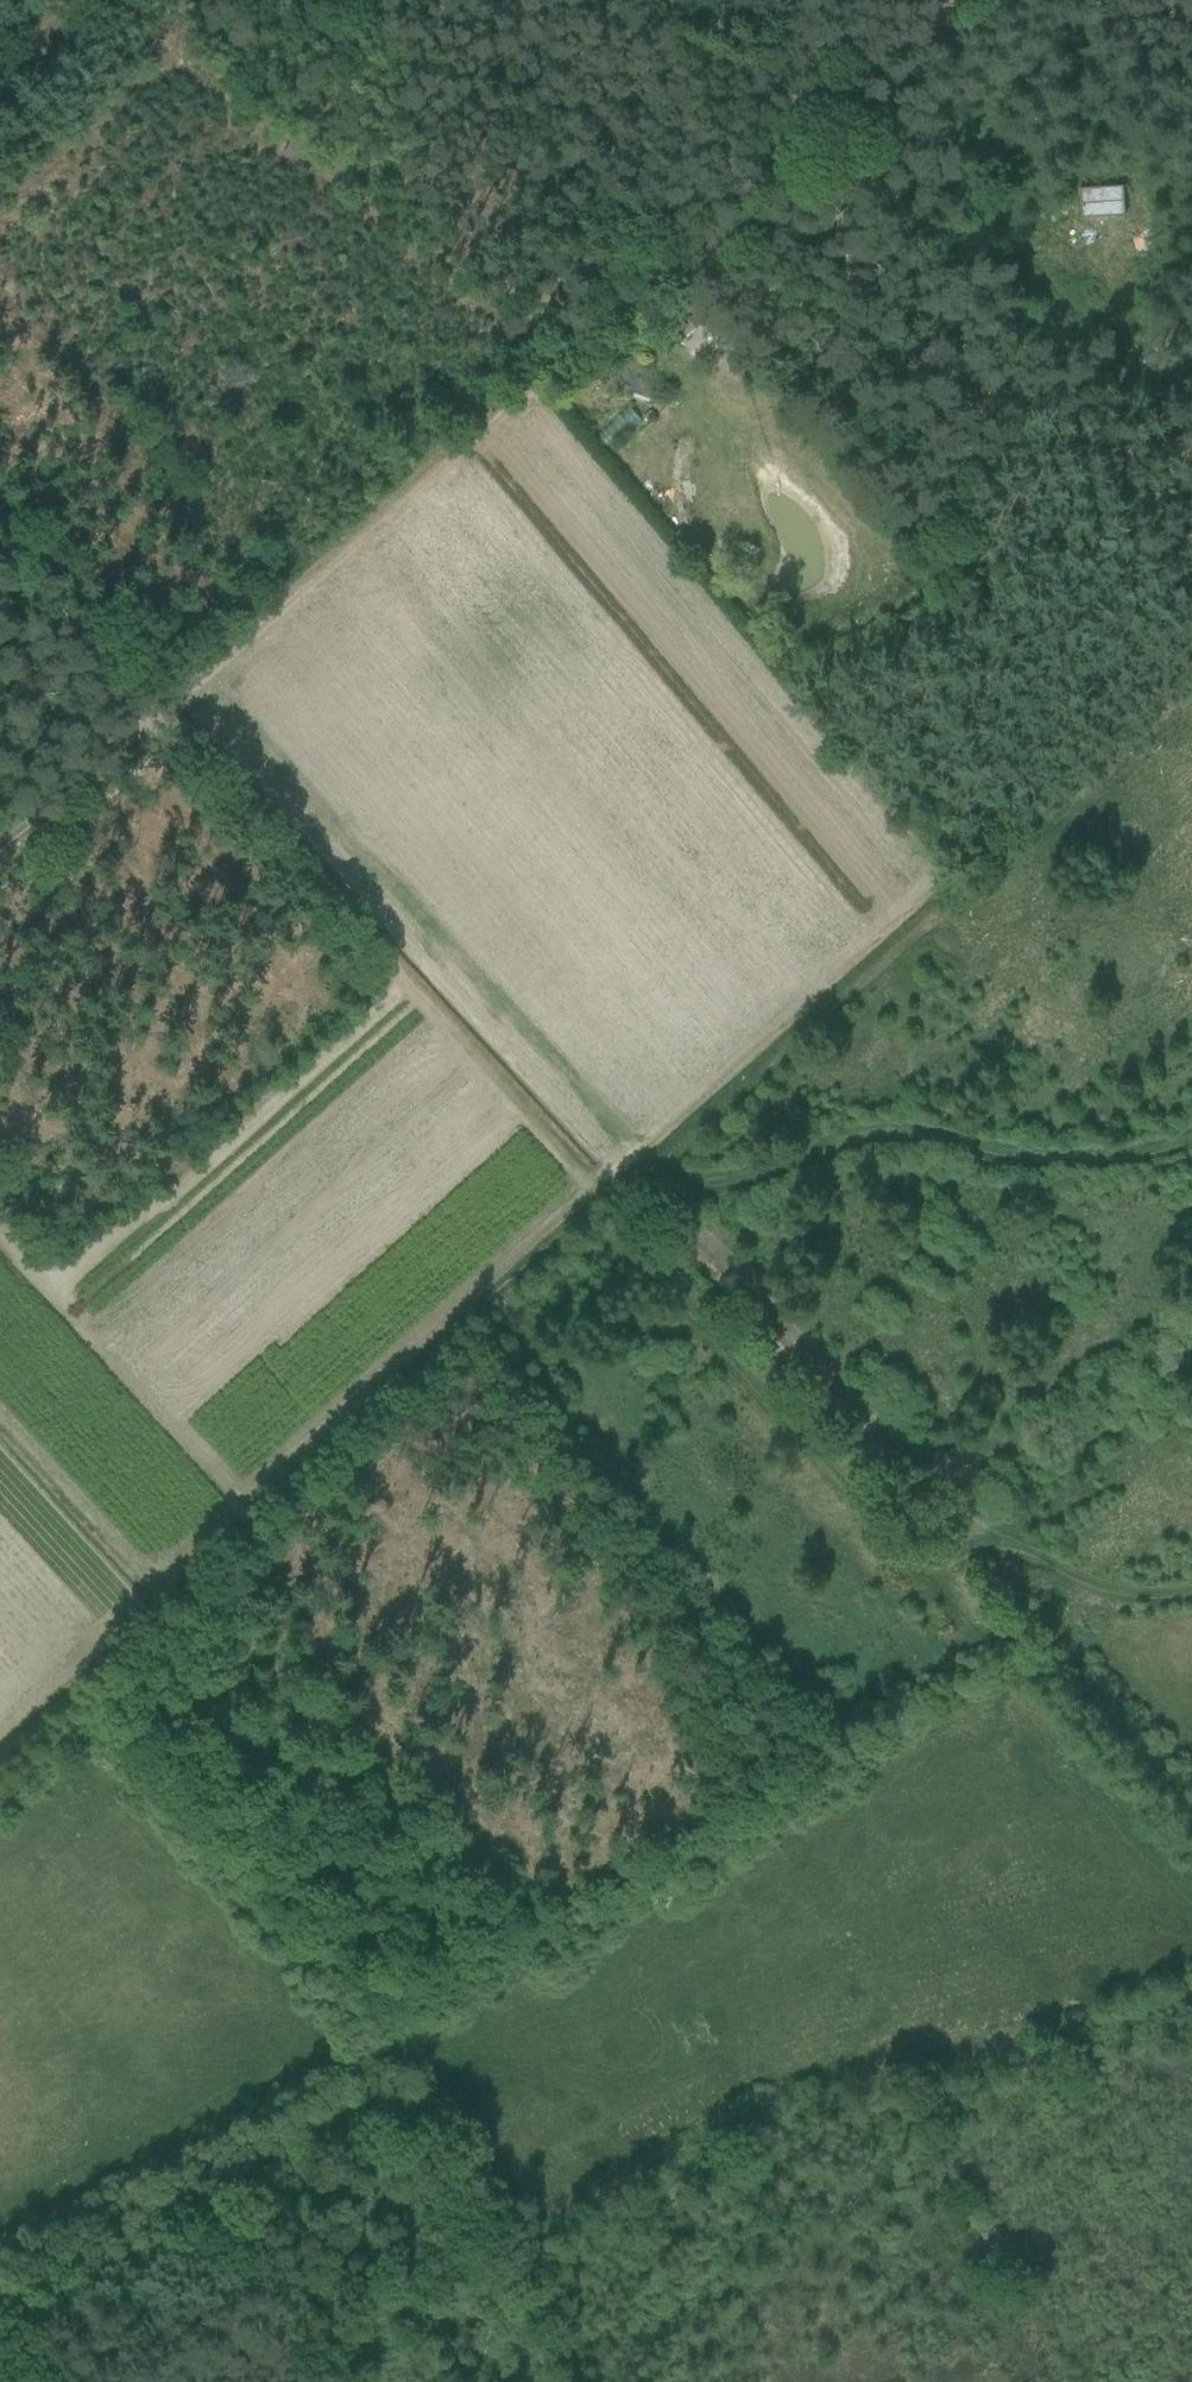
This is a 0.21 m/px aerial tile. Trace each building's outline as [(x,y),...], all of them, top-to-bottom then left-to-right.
[(1124,216),(1122,186),(1079,189),(1081,219),(1124,216)] [(655,315),(666,327),(690,306),(679,294),(655,315)] [(686,347),(706,330),(694,316),(674,333),(686,347)] [(635,408),(601,440),(614,454),(649,423),(635,408)]
